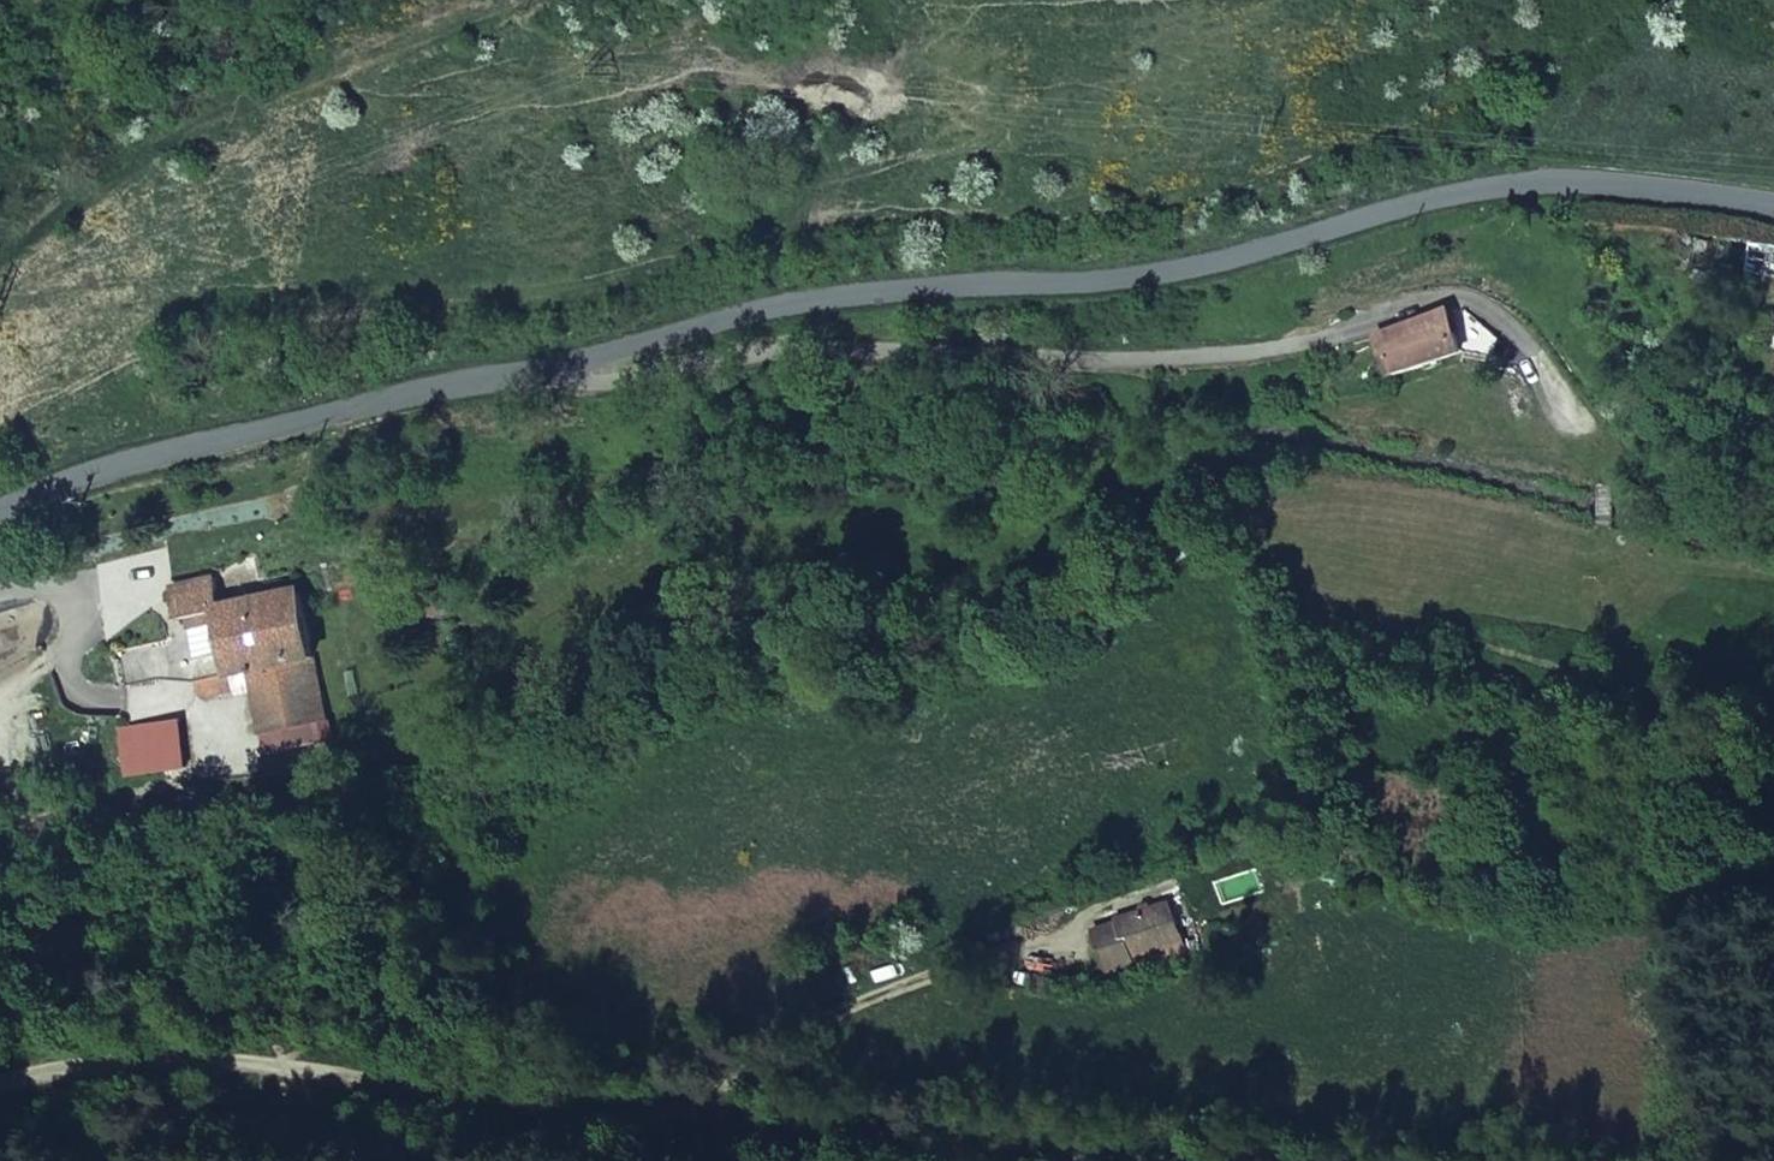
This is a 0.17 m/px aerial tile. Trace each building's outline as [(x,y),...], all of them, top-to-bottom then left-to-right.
[(1443,306),(1371,333),(1387,373),(1459,349),(1445,311),(1443,306)] [(1459,349),(1492,352),(1497,337),(1476,318),(1462,310),(1445,311),(1459,349)] [(247,675),(320,659),(303,585),(226,602),(220,577),(182,585),(192,630),(196,629),(223,623),(230,651),(236,678),(247,675)] [(196,629),(202,657),(230,651),(223,623),(196,629)] [(129,685),(190,671),(183,641),(122,655),(129,685)] [(272,750),(337,738),(320,659),(247,675),(260,732),(268,731),(272,750)] [(181,718),(121,728),(128,776),(189,765),(181,718)] [(1161,903),(1109,924),(1111,927),(1087,936),(1099,967),(1096,968),(1104,985),(1181,954),(1161,903)]
